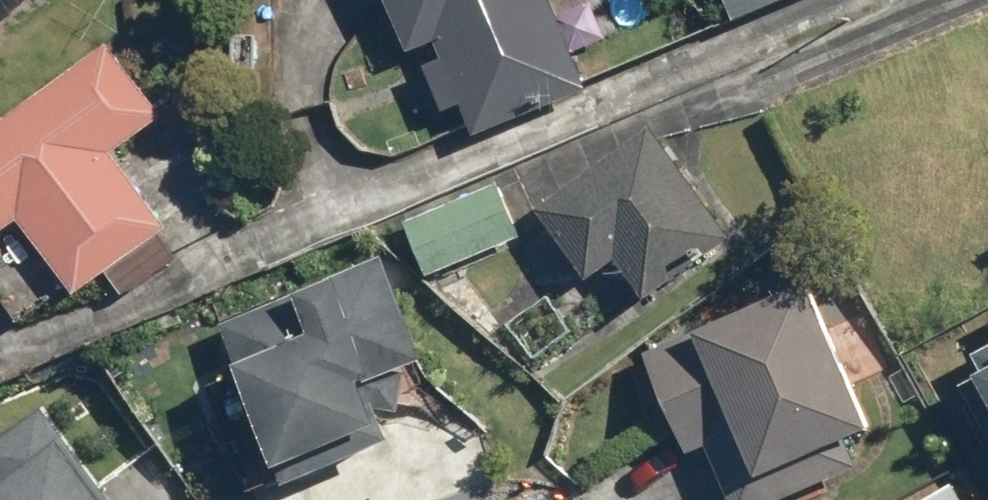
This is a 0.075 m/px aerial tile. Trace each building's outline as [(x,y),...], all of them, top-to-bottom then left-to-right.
[(400,50),(418,43),(443,107),(463,99),(480,142),(588,99),(549,0),(380,0),(400,50)] [(737,16),(781,0),(731,0),(737,16)] [(115,42),(0,130),(0,244),(1,245),(24,227),(82,303),(173,234),(113,155),(167,114),(115,42)] [(728,231),(646,126),(535,215),(593,289),(625,263),(649,294),(728,231)] [(494,185),(404,220),(426,276),(516,240),(494,185)] [(424,365),(383,257),(298,292),(316,335),(238,368),(282,474),(387,430),(369,388),(424,365)] [(624,368),(652,428),(725,394),(761,473),(734,485),(740,499),(786,499),(858,467),(846,439),(870,428),(804,285),(624,368)] [(960,373),(987,429),(987,359),(960,373)] [(0,436),(0,499),(113,499),(42,405),(0,436)]
